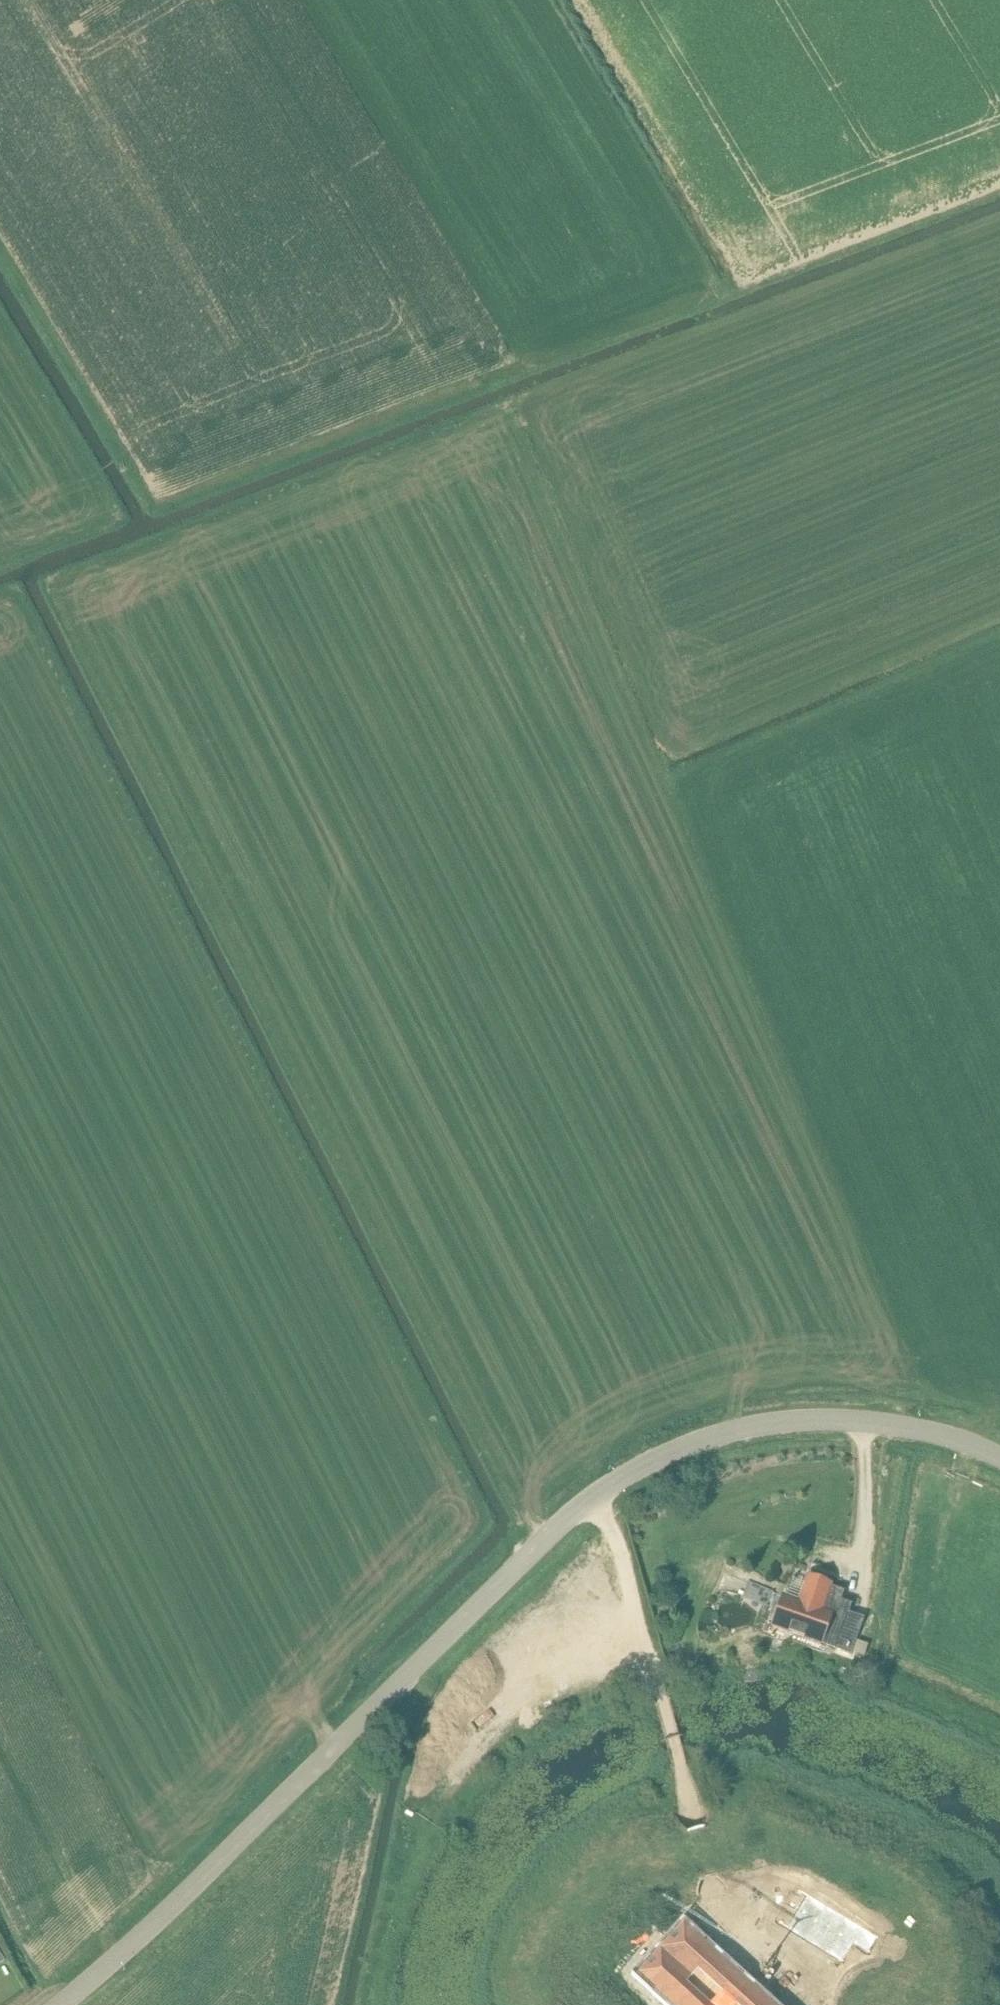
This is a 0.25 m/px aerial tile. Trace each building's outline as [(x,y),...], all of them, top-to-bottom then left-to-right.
[(784,1596),(773,1625),(821,1642),(821,1640),(835,1645),(847,1610),(838,1602),(825,1598),(830,1584),(809,1577),(803,1590),(806,1591),(802,1602),(784,1596)] [(744,1595),(767,1604),(773,1589),(750,1580),(744,1595)] [(801,1906),(784,1934),(824,1957),(835,1939),(842,1943),(848,1934),(801,1906)] [(686,1928),(685,1927),(684,1926),(683,1926),(682,1927),(681,1927),(641,1971),(641,1972),(641,1973),(641,1975),(641,1976),(642,1977),(656,1989),(673,2004),(772,2004),(686,1928)]
